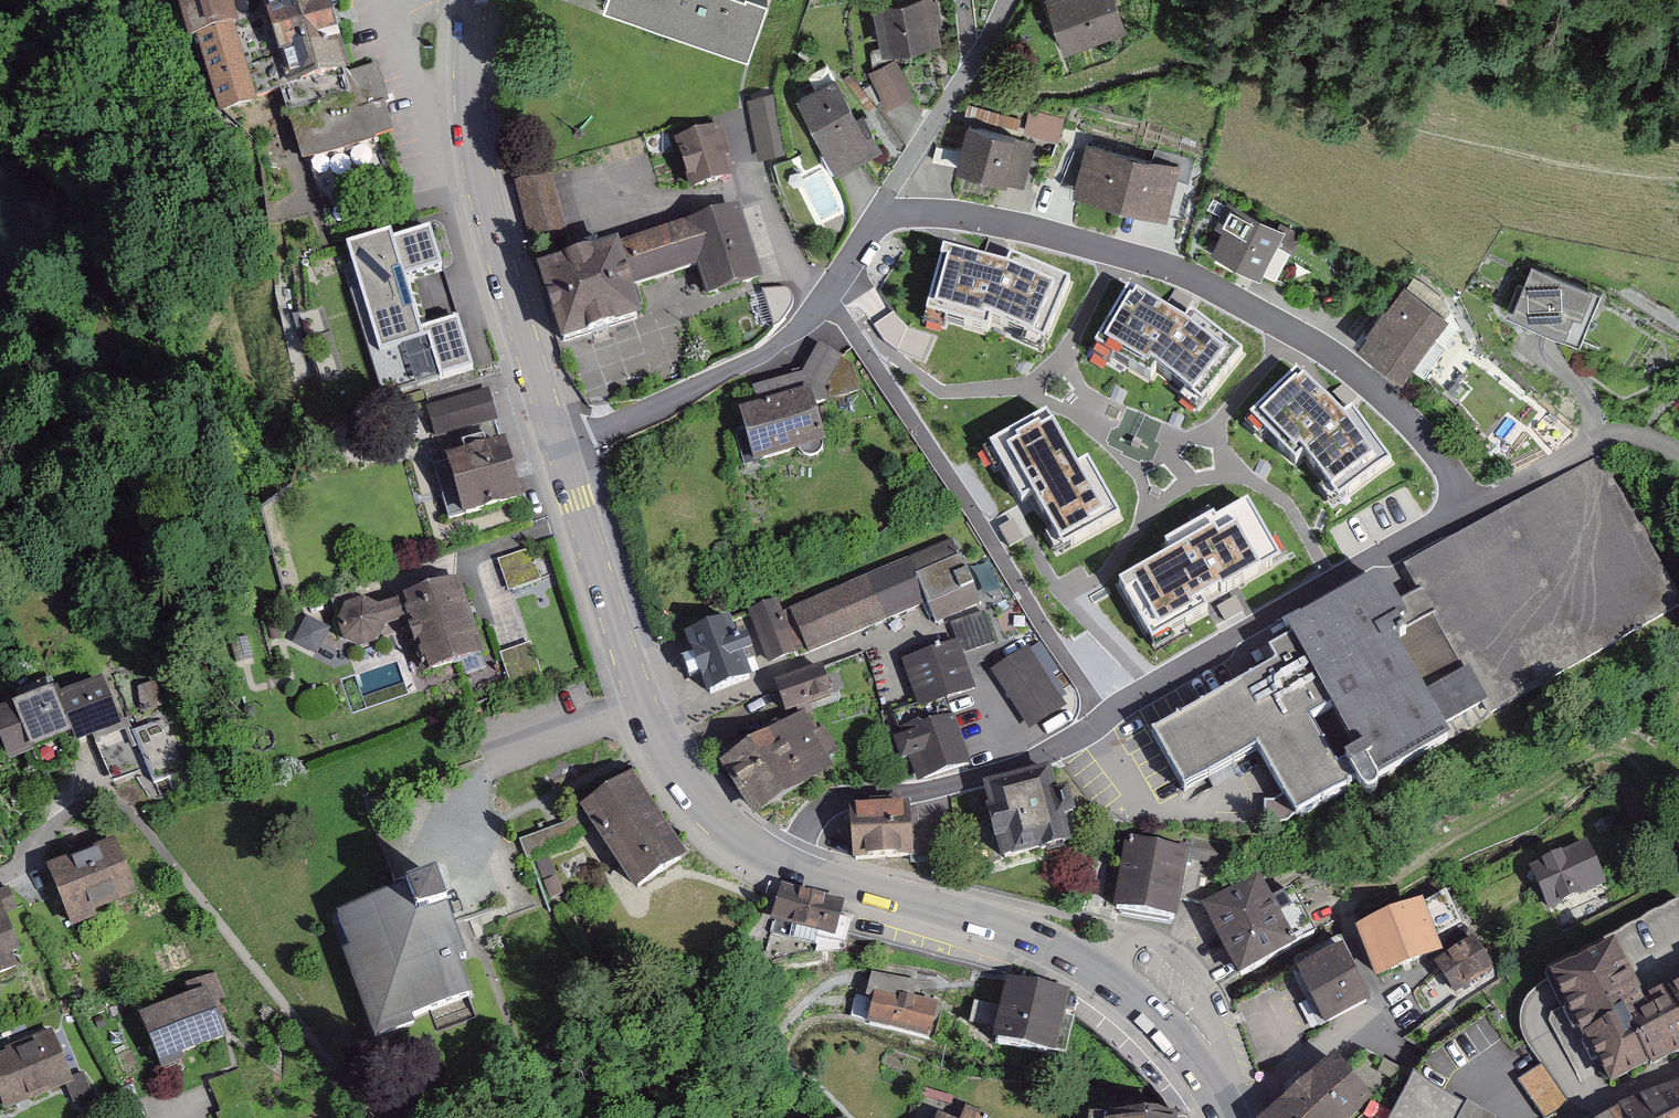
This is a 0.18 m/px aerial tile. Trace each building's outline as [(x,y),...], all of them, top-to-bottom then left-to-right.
[(222,33),(229,37),(251,118),(273,119),(288,100),(260,0),(213,0),(222,33)] [(288,100),(305,162),(395,138),(376,69),(349,76),(332,15),(345,12),(342,0),(260,0),(288,100)] [(757,0),(605,0),(602,9),(743,59),(764,2),(757,0)] [(888,3),(894,53),(954,46),(948,0),(916,0),(888,3)] [(1076,58),(1139,37),(1126,0),(1056,0),(1076,58)] [(902,62),(872,74),(889,113),(918,101),(902,62)] [(891,155),(849,77),(805,100),(847,178),(891,155)] [(779,97),(750,102),(765,164),(792,161),(779,97)] [(1069,122),(1033,111),(1027,133),(1063,145),(1069,122)] [(1037,143),(969,127),(959,170),(1029,188),(1037,143)] [(734,129),(684,143),(699,196),(742,184),(737,164),(743,162),(734,129)] [(1188,164),(1093,144),(1082,197),(1177,217),(1188,164)] [(842,209),(821,170),(801,180),(821,219),(842,209)] [(562,178),(521,188),(536,251),(577,241),(562,178)] [(1304,233),(1231,204),(1219,233),(1233,239),(1226,257),(1273,276),(1282,252),(1294,257),(1304,233)] [(756,215),(642,249),(655,291),(705,276),(713,303),(776,284),(756,215)] [(443,275),(431,232),(394,243),(391,234),(346,247),(358,290),(351,292),(382,396),(473,369),(459,321),(422,332),(408,286),(443,275)] [(642,249),(545,279),(568,356),(667,327),(655,291),(642,249)] [(1044,355),(1069,291),(1011,260),(1005,278),(983,269),(945,258),(928,325),(988,341),(992,332),(1044,355)] [(1608,293),(1540,267),(1520,313),(1591,344),(1608,293)] [(1460,317),(1412,286),(1371,348),(1418,379),(1460,317)] [(1201,413),(1225,379),(1241,357),(1193,319),(1183,331),(1131,298),(1095,358),(1149,391),(1156,377),(1175,392),(1201,413)] [(763,410),(739,416),(753,469),(837,447),(826,405),(849,356),(822,343),(806,377),(758,390),(763,410)] [(1338,525),(1367,507),(1404,484),(1365,418),(1333,435),(1292,385),(1241,425),(1282,475),(1301,462),(1338,525)] [(495,423),(486,394),(428,411),(437,440),(495,423)] [(1058,564),(1125,527),(1087,461),(1069,471),(1035,413),(967,451),(1000,509),(1020,497),(1058,564)] [(522,507),(506,451),(440,470),(457,526),(522,507)] [(1154,726),(1187,784),(1260,742),(1300,811),(1358,779),(1369,786),(1380,781),(1379,771),(1678,606),(1678,577),(1598,458),(1405,563),(1417,589),(1406,598),(1383,568),(1308,610),(1286,623),(1290,632),(1271,642),(1277,655),(1154,726)] [(1279,574),(1244,506),(1160,549),(1171,570),(1112,600),(1147,668),(1205,638),(1194,617),(1279,574)] [(955,542),(796,611),(816,657),(937,605),(927,581),(973,562),(955,542)] [(537,551),(503,562),(516,604),(562,589),(557,574),(545,578),(537,551)] [(927,581),(937,605),(945,626),(988,607),(973,562),(927,581)] [(380,598),(358,605),(347,618),(352,640),(366,649),(387,647),(400,631),(424,622),(441,670),(489,653),(480,625),(489,622),(474,580),(395,607),(380,598)] [(791,600),(755,613),(776,669),(812,655),(796,611),(791,600)] [(999,643),(988,616),(955,629),(960,643),(912,661),(931,709),(958,699),(981,690),(968,654),(999,643)] [(339,629),(314,617),(301,645),(326,657),(339,629)] [(748,618),(698,636),(706,659),(699,661),(705,678),(715,676),(723,698),(771,681),(748,618)] [(900,634),(874,642),(890,696),(917,688),(900,634)] [(538,643),(505,655),(517,692),(551,680),(538,643)] [(1042,646),(1002,673),(1040,731),(1074,708),(1057,684),(1063,678),(1042,646)] [(833,660),(787,678),(802,716),(848,698),(833,660)] [(114,674),(70,692),(90,739),(111,788),(152,770),(159,786),(199,769),(173,711),(137,727),(114,674)] [(90,739),(70,692),(8,717),(27,764),(90,739)] [(958,699),(931,709),(904,720),(930,787),(984,765),(958,699)] [(816,713),(739,761),(776,821),(854,774),(816,713)] [(1070,767),(991,789),(1015,872),(1093,849),(1086,823),(1101,819),(1093,792),(1079,796),(1070,767)] [(631,773),(580,805),(590,829),(639,899),(691,864),(631,773)] [(580,805),(522,838),(533,862),(590,829),(580,805)] [(930,809),(860,813),(863,861),(933,856),(930,809)] [(1222,846),(1223,833),(1192,832),(1192,845),(1222,846)] [(150,896),(126,839),(51,870),(75,928),(150,896)] [(1200,853),(1131,844),(1121,917),(1190,926),(1200,853)] [(1613,889),(1595,850),(1531,880),(1549,919),(1613,889)] [(464,870),(338,918),(352,956),(336,961),(371,1053),(424,1033),(419,1019),(470,1000),(459,972),(480,964),(462,916),(481,914),(464,870)] [(1278,872),(1213,906),(1248,972),(1313,938),(1278,872)] [(12,888),(0,894),(0,986),(26,974),(17,955),(38,945),(12,888)] [(1444,893),(1372,930),(1394,972),(1454,941),(1448,927),(1461,920),(1444,893)] [(854,916),(785,898),(775,934),(844,952),(854,916)] [(1349,944),(1297,975),(1330,1030),(1382,999),(1349,944)] [(1505,975),(1487,946),(1444,974),(1462,1003),(1505,975)] [(1614,948),(1549,982),(1611,1090),(1678,1063),(1678,1022),(1669,999),(1646,1009),(1614,948)] [(243,1044),(213,974),(185,986),(191,1000),(138,1023),(162,1079),(243,1044)] [(915,983),(871,976),(867,998),(856,994),(852,1016),(933,1037),(940,1007),(916,997),(915,983)] [(1079,995),(1023,984),(1018,1007),(990,1002),(985,1029),(1011,1034),(1010,1043),(1068,1054),(1079,995)] [(1669,999),(1678,1022),(1678,994),(1669,999)] [(1493,1007),(1426,1039),(1439,1067),(1506,1034),(1493,1007)] [(0,1060),(0,1087),(10,1111),(70,1087),(77,1105),(98,1096),(88,1072),(79,1076),(62,1035),(0,1060)] [(1357,1062),(1404,1117),(1406,1117),(1421,1092),(1400,1067),(1408,1061),(1387,1036),(1357,1062)] [(1266,1115),(1268,1117),(1375,1117),(1392,1105),(1357,1062),(1349,1050),(1266,1115)] [(1548,1064),(1523,1081),(1548,1117),(1551,1117),(1574,1103),(1548,1064)] [(1479,1100),(1476,1105),(1430,1078),(1421,1092),(1406,1117),(1510,1117),(1479,1100)] [(1645,1112),(1648,1117),(1678,1117),(1678,1098),(1645,1112)] [(1004,1117),(980,1108),(976,1117),(1003,1117),(1004,1117)] [(1193,1109),(1129,1112),(1089,1108),(1090,1117),(1193,1117),(1193,1109)]
